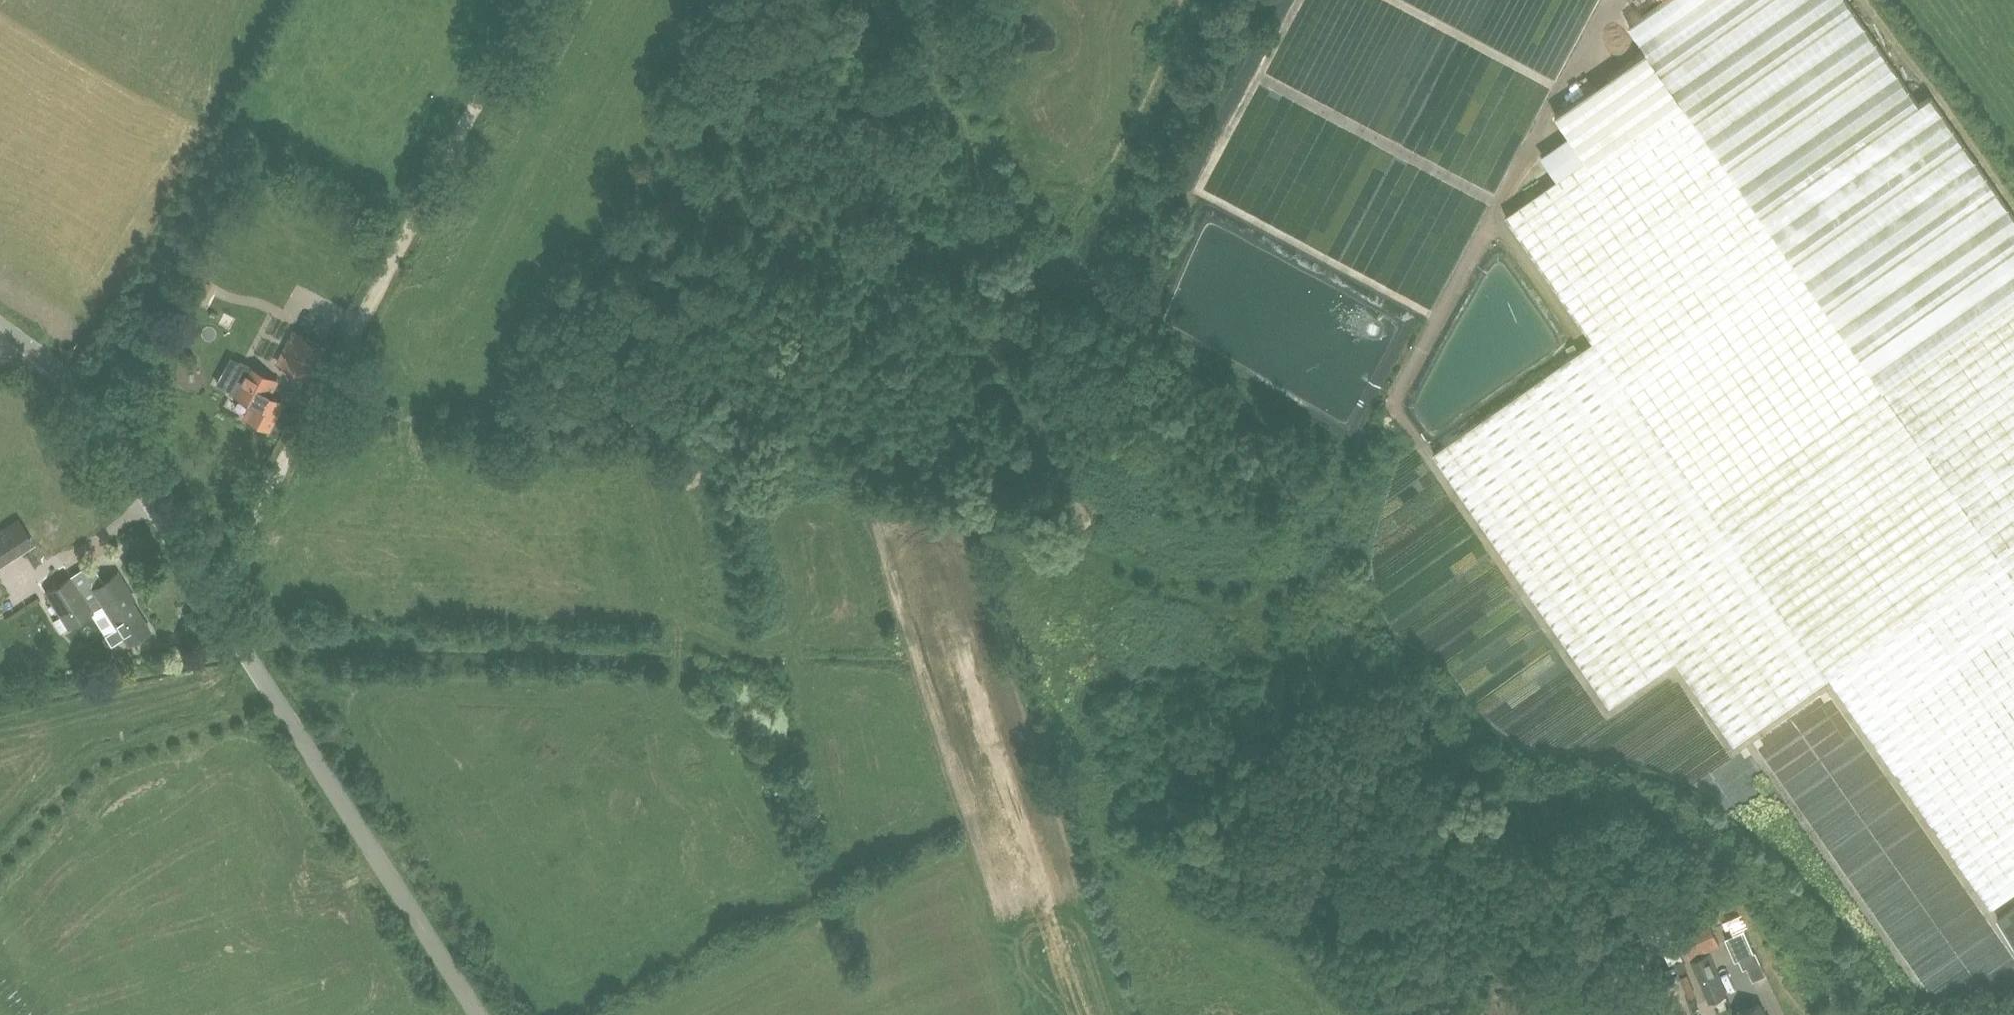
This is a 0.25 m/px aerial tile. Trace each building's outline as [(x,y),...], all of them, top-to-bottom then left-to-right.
[(1930,96),(1918,103),(1847,0),(1664,0),(1629,25),(1646,51),(1555,114),(1586,158),(1506,214),(1593,339),(1594,340),(1433,452),(1609,705),(1675,659),(1734,744),(1744,737),(1830,676),(1992,908),(2013,892),(2013,217),(1930,96)] [(306,378),(323,346),(296,331),(278,362),(306,378)] [(130,357),(138,343),(127,336),(119,351),(130,357)] [(231,355),(216,384),(227,390),(232,393),(252,404),(245,418),(267,430),(270,423),(282,401),(270,395),(268,394),(270,389),(275,379),(270,376),(247,364),(242,361),(231,355)] [(64,565),(39,582),(46,592),(61,615),(68,627),(91,613),(105,635),(112,645),(124,637),(128,643),(150,629),(132,601),(127,592),(130,590),(118,572),(102,582),(93,588),(99,597),(88,603),(71,576),(64,565)] [(1998,916),(2013,939),(2013,905),(1998,916)] [(1703,945),(1705,951),(1719,944),(1708,919),(1677,932),(1686,952),(1703,945)] [(1754,953),(1744,930),(1725,938),(1735,961),(1754,953)] [(1709,999),(1725,992),(1708,954),(1693,961),(1709,999)] [(1612,1009),(1614,1014),(1644,1014),(1639,1001),(1612,1009)] [(1760,1004),(1737,1014),(1765,1014),(1760,1004)]
